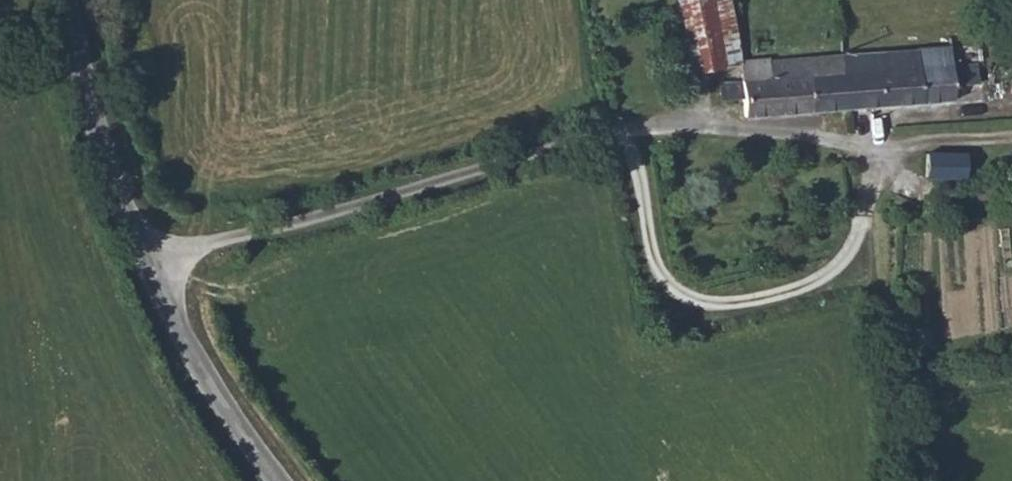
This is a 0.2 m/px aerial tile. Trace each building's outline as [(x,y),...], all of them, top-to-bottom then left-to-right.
[(739,58),(738,47),(754,45),(751,28),(758,27),(754,0),(700,0),(711,63),(739,58)] [(865,47),(871,103),(968,99),(971,83),(995,81),(995,75),(994,64),(974,65),(972,41),(865,47)] [(790,106),(871,103),(865,47),(786,51),(790,106)] [(771,107),(790,106),(786,51),(759,52),(759,70),(741,70),(742,104),(771,107)] [(968,99),(1011,97),(1011,75),(995,75),(995,81),(971,83),(968,99)] [(939,175),(980,176),(983,153),(941,151),(939,175)]
